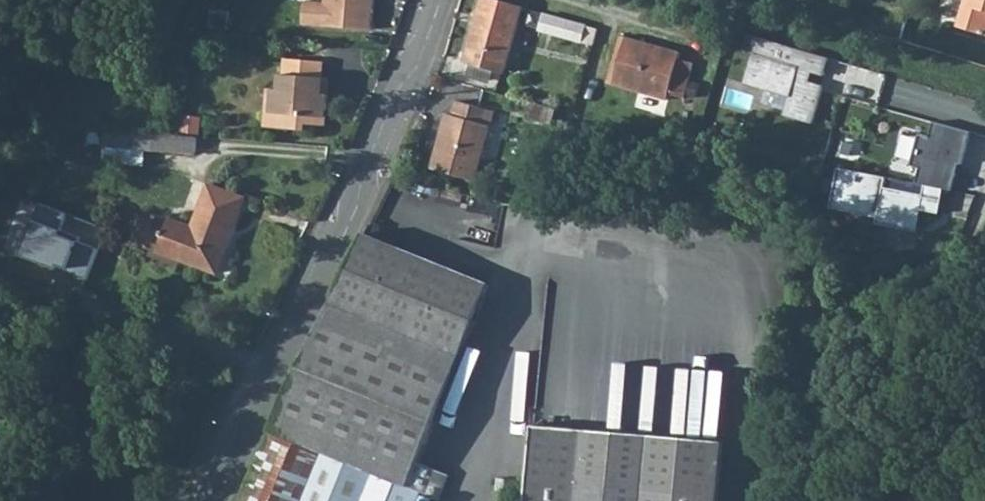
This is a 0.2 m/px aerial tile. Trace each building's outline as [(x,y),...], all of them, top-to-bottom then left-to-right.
[(324,3),(304,1),(303,24),(371,29),(373,0),(325,0),(324,3)] [(522,7),(496,0),(482,0),(466,60),(505,71),(522,7)] [(961,26),(984,33),(984,0),(968,0),(961,26)] [(593,44),(598,28),(544,13),(540,30),(593,44)] [(681,51),(621,35),(608,82),(668,99),(670,93),(684,97),(694,62),(679,58),(681,51)] [(830,57),(759,37),(751,66),(767,70),(762,87),(791,95),(786,114),(814,122),(824,85),(805,80),(808,70),(825,74),(830,57)] [(517,39),(513,67),(525,69),(530,41),(517,39)] [(322,77),(323,61),(286,58),(285,74),(282,74),(280,89),(274,89),(272,113),(283,114),(281,128),(305,130),(306,123),(326,125),(328,94),(324,94),(325,77),(322,77)] [(283,114),(272,113),(274,89),(268,88),(265,127),(281,128),(283,114)] [(450,113),(433,168),(475,179),(496,112),(460,101),(456,115),(450,113)] [(550,107),(535,102),(531,117),(546,121),(550,107)] [(921,168),(917,184),(926,186),(946,190),(953,191),(960,163),(962,164),(971,132),(935,122),(931,137),(921,134),(912,166),(921,168)] [(130,131),(107,129),(104,162),(144,165),(146,149),(128,147),(130,131)] [(196,153),(197,137),(130,131),(128,147),(146,149),(196,153)] [(946,190),(926,186),(917,184),(893,180),(892,190),(885,189),(887,179),(839,171),(832,211),(879,219),(878,226),(919,233),(923,211),(941,214),(946,190)] [(193,227),(170,218),(158,250),(218,272),(246,197),(210,184),(193,227)] [(246,500),(416,500),(420,491),(439,499),(449,474),(418,461),(491,284),(365,234),(332,302),(246,500)] [(536,424),(529,500),(719,500),(724,441),(536,424)]
